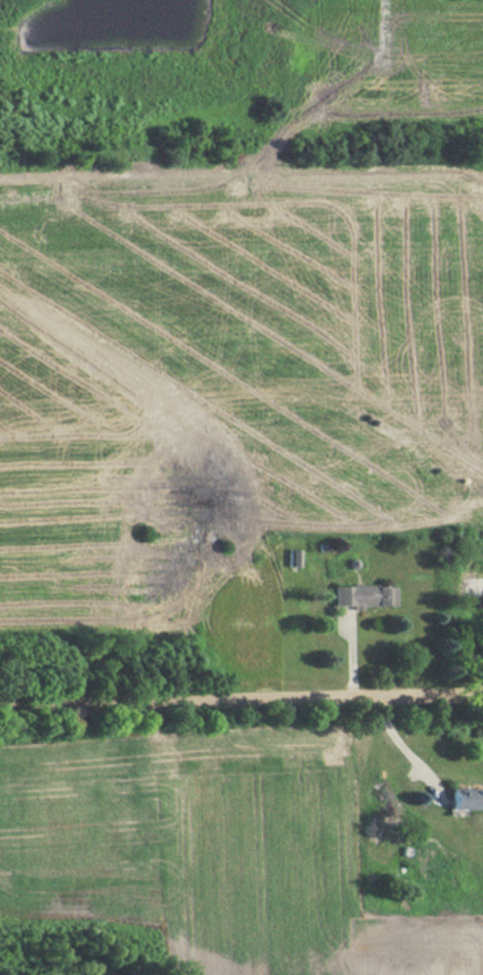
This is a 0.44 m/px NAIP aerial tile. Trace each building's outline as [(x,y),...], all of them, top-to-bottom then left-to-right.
[(298,550),(288,550),(288,565),(298,565),(298,550)] [(332,607),(392,607),(392,586),(332,586),(332,607)] [(480,810),(480,788),(447,788),(447,810),(480,810)]
